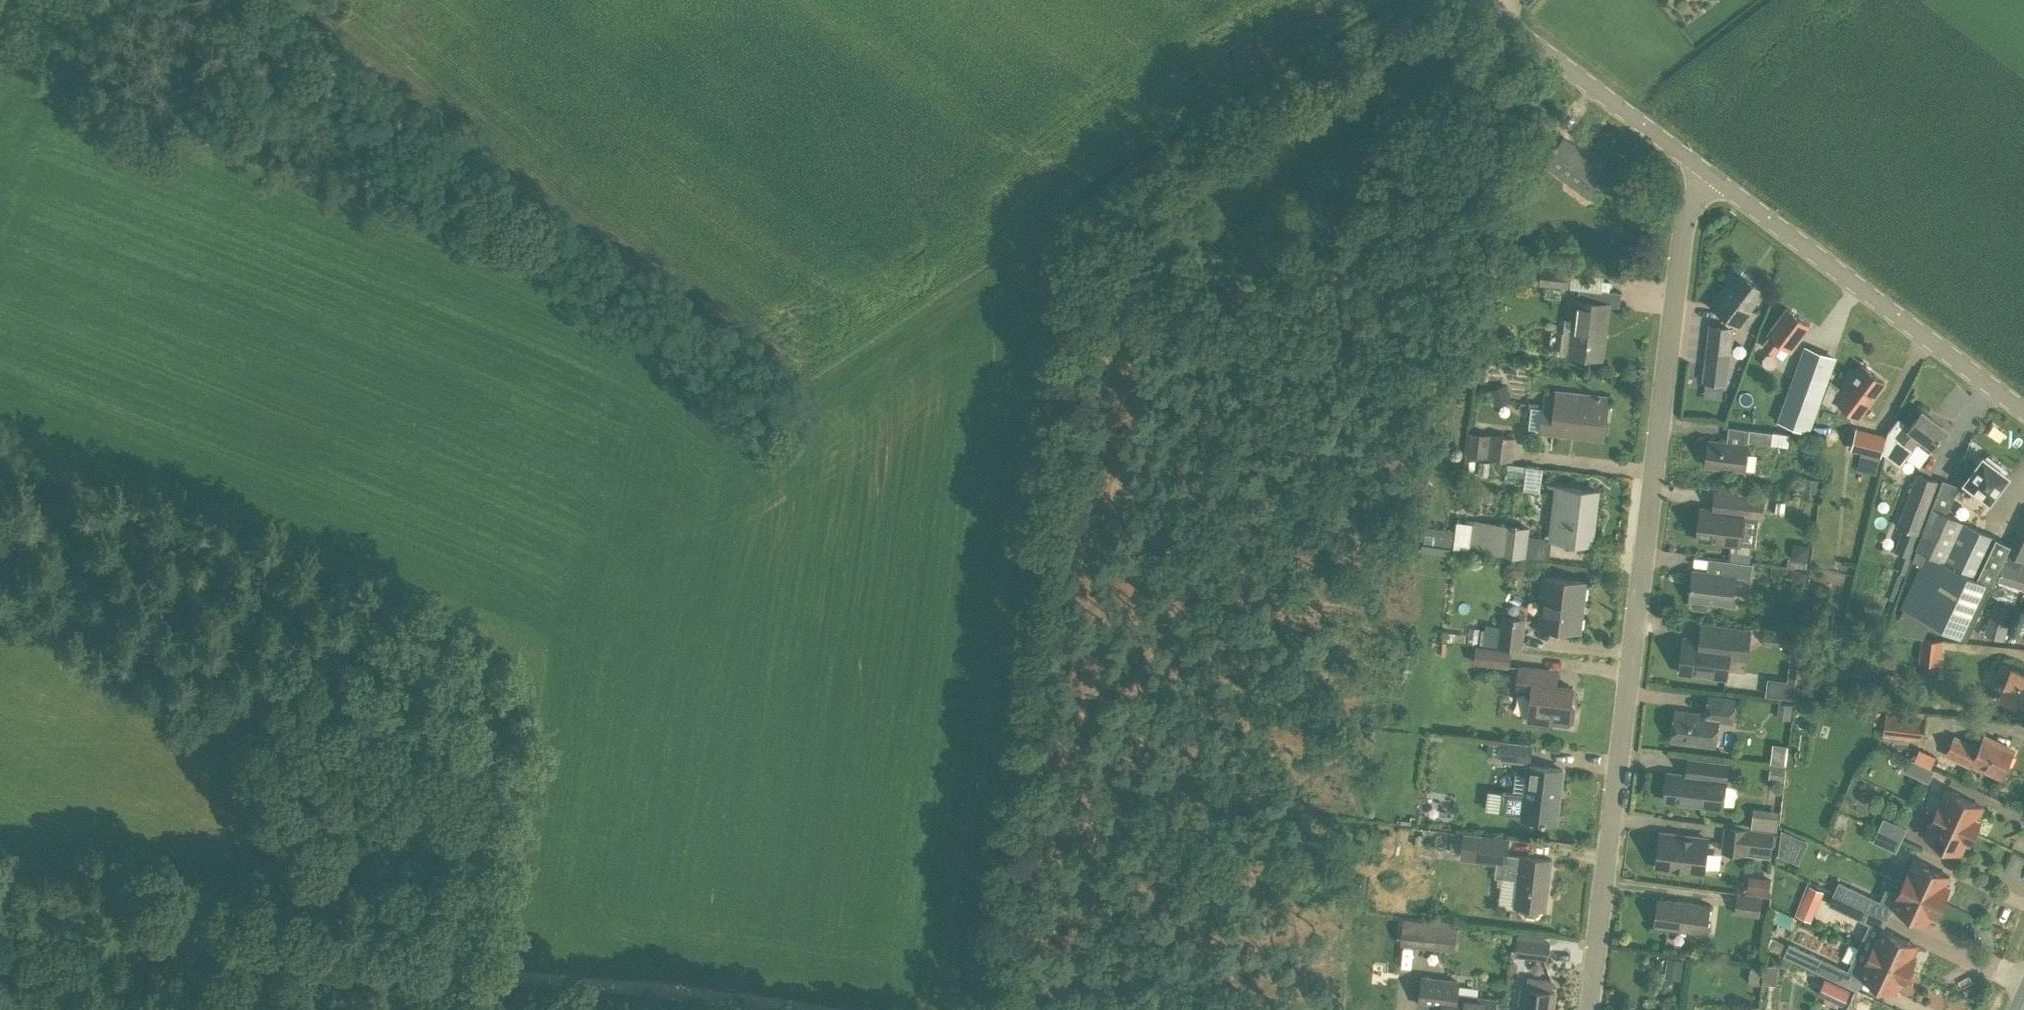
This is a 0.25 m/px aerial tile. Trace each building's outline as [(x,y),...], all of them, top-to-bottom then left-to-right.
[(1521,160),(1536,141),(1530,136),(1524,144),(1520,142),(1512,153),(1521,160)] [(1558,145),(1547,136),(1531,157),(1544,166),(1546,164),(1590,197),(1598,185),(1617,199),(1627,186),(1563,138),(1558,145)] [(1568,287),(1570,270),(1516,264),(1515,276),(1528,278),(1527,281),(1539,282),(1539,283),(1568,287)] [(1723,280),(1725,281),(1708,303),(1745,330),(1758,313),(1748,305),(1763,286),(1734,265),(1723,280)] [(1572,328),(1564,327),(1561,353),(1604,358),(1611,305),(1620,306),(1622,292),(1580,287),(1579,297),(1575,297),(1572,328)] [(1792,350),(1810,325),(1786,307),(1768,332),(1771,335),(1764,345),(1776,353),(1783,344),(1792,350)] [(1727,385),(1731,347),(1733,328),(1711,325),(1706,363),(1704,382),(1727,385)] [(1798,387),(1830,346),(1815,334),(1783,375),(1798,387)] [(1886,382),(1864,366),(1855,377),(1852,376),(1835,398),(1859,417),(1886,382)] [(1608,396),(1555,391),(1555,394),(1546,393),(1544,409),(1542,432),(1566,434),(1567,432),(1604,436),(1606,419),(1610,418),(1611,408),(1607,407),(1608,396)] [(1948,428),(1922,410),(1910,427),(1898,418),(1888,432),(1883,452),(1901,465),(1914,448),(1919,440),(1931,449),(1933,446),(1934,447),(1948,428)] [(1881,457),(1886,434),(1855,427),(1850,450),(1881,457)] [(1773,431),(1749,428),(1748,440),(1789,445),(1790,432),(1773,430),(1773,431)] [(1535,453),(1536,430),(1525,429),(1524,452),(1535,453)] [(1513,460),(1516,436),(1470,431),(1467,455),(1513,460)] [(1705,466),(1746,471),(1750,443),(1709,438),(1705,466)] [(1983,457),(1955,495),(1978,512),(1986,511),(1992,503),(1992,500),(2009,476),(2006,473),(2008,469),(1999,463),(1996,466),(1983,457)] [(1518,490),(1551,489),(1551,470),(1517,471),(1518,490)] [(1910,557),(1938,480),(1916,473),(1897,526),(1902,528),(1894,551),(1910,557)] [(1592,543),(1598,491),(1557,486),(1552,539),(1592,543)] [(1762,518),(1764,498),(1734,494),(1732,512),(1701,508),(1697,540),(1740,545),(1744,516),(1762,518)] [(1920,565),(1900,607),(1968,637),(1994,578),(2002,561),(2010,544),(1947,513),(1933,506),(1931,506),(1911,561),(1920,565)] [(2010,544),(2002,561),(2003,561),(2023,567),(2023,513),(2010,544)] [(1457,520),(1454,547),(1470,549),(1473,522),(1457,520)] [(1526,556),(1530,527),(1481,521),(1477,550),(1526,556)] [(1751,579),(1753,564),(1727,561),(1725,575),(1693,571),(1690,599),(1691,599),(1690,605),(1693,608),(1705,610),(1708,607),(1709,602),(1733,605),(1737,577),(1751,579)] [(1989,597),(2013,604),(2019,587),(2022,588),(2023,583),(2023,567),(2003,561),(1992,590),(1989,597)] [(1537,625),(1580,631),(1587,583),(1544,577),(1537,625)] [(2004,638),(2013,609),(1995,603),(1985,632),(2004,638)] [(1522,650),(1526,618),(1502,615),(1500,626),(1484,624),(1482,645),(1522,650)] [(1746,659),(1750,631),(1702,625),(1700,640),(1685,638),(1680,672),(1726,678),(1729,657),(1746,659)] [(1799,647),(1800,636),(1765,632),(1764,643),(1799,647)] [(1921,640),(1919,661),(1940,663),(1943,639),(1921,637),(1921,640)] [(1509,668),(1512,650),(1476,646),(1473,664),(1509,668)] [(1531,667),(1546,667),(1547,654),(1532,653),(1531,667)] [(2000,663),(1993,676),(2006,682),(1998,700),(2017,706),(2020,701),(2023,703),(2023,674),(2000,663)] [(1937,668),(1920,666),(1918,681),(1936,683),(1937,668)] [(1567,725),(1573,721),(1575,708),(1571,703),(1573,687),(1549,685),(1550,671),(1520,668),(1517,689),(1532,691),(1528,721),(1567,725)] [(1733,723),(1736,697),(1710,694),(1707,714),(1676,710),(1672,742),(1715,747),(1719,722),(1733,723)] [(1780,701),(1778,716),(1791,718),(1793,703),(1780,701)] [(1923,740),(1926,719),(1885,713),(1883,734),(1923,740)] [(2013,752),(1985,739),(1979,751),(1954,740),(1948,752),(1972,764),(1974,760),(2003,774),(2013,752)] [(1530,763),(1532,744),(1502,740),(1502,742),(1500,755),(1500,759),(1530,763)] [(1490,741),(1488,754),(1500,755),(1502,742),(1490,741)] [(1920,757),(1937,764),(1940,756),(1924,748),(1920,757)] [(1723,808),(1729,762),(1696,758),(1694,776),(1668,773),(1665,801),(1702,805),(1723,808)] [(1928,781),(1934,769),(1910,758),(1905,770),(1928,781)] [(1488,790),(1486,809),(1502,811),(1502,812),(1521,814),(1521,818),(1559,823),(1566,768),(1527,763),(1524,792),(1505,790),(1505,792),(1488,790)] [(1771,764),(1769,779),(1784,781),(1786,766),(1771,764)] [(1944,791),(1935,812),(1973,831),(1978,820),(1975,819),(1981,807),(1944,791)] [(1935,812),(1924,834),(1960,851),(1966,840),(1969,841),(1973,831),(1935,812)] [(1762,814),(1759,825),(1781,831),(1783,819),(1762,814)] [(1895,850),(1906,827),(1884,817),(1873,840),(1895,850)] [(1771,857),(1773,832),(1726,827),(1723,851),(1745,853),(1771,857)] [(1795,835),(1782,828),(1779,854),(1785,857),(1795,835)] [(1547,905),(1552,859),(1508,854),(1510,837),(1464,832),(1460,859),(1496,863),(1495,876),(1518,879),(1515,905),(1522,906),(1522,911),(1526,915),(1536,915),(1540,912),(1541,904),(1547,905)] [(1678,836),(1677,834),(1667,832),(1665,834),(1661,834),(1657,867),(1704,873),(1708,839),(1678,836)] [(1902,883),(1941,900),(1948,886),(1945,885),(1948,877),(1912,861),(1902,883)] [(1862,920),(1873,897),(1838,881),(1828,904),(1862,920)] [(1934,915),(1941,900),(1902,883),(1897,893),(1886,888),(1881,899),(1928,921),(1931,914),(1934,915)] [(1808,918),(1821,923),(1829,899),(1816,894),(1808,918)] [(1759,916),(1761,897),(1736,895),(1734,914),(1759,916)] [(1707,932),(1710,906),(1660,899),(1656,925),(1707,932)] [(1444,923),(1441,949),(1455,950),(1458,924),(1444,923)] [(1870,923),(1859,947),(1869,952),(1909,970),(1914,959),(1911,958),(1917,944),(1883,927),(1882,930),(1870,923)] [(1548,959),(1550,943),(1518,939),(1516,955),(1548,959)] [(1835,979),(1841,967),(1789,942),(1783,955),(1835,979)] [(1869,952),(1859,947),(1850,942),(1843,958),(1852,962),(1848,970),(1863,977),(1864,975),(1896,990),(1901,979),(1904,980),(1909,970),(1869,952)] [(1963,964),(1954,969),(1962,983),(1971,978),(1963,964)] [(1759,984),(1762,968),(1750,966),(1748,982),(1759,984)] [(1773,966),(1768,985),(1786,989),(1790,970),(1773,966)] [(1552,979),(1528,976),(1526,988),(1523,988),(1520,1009),(1552,1009),(1555,992),(1551,992),(1552,979)] [(1497,999),(1457,993),(1459,983),(1424,978),(1420,1005),(1443,1008),(1442,1009),(1496,1009),(1497,999)] [(1850,990),(1825,978),(1817,994),(1843,1006),(1850,990)]
